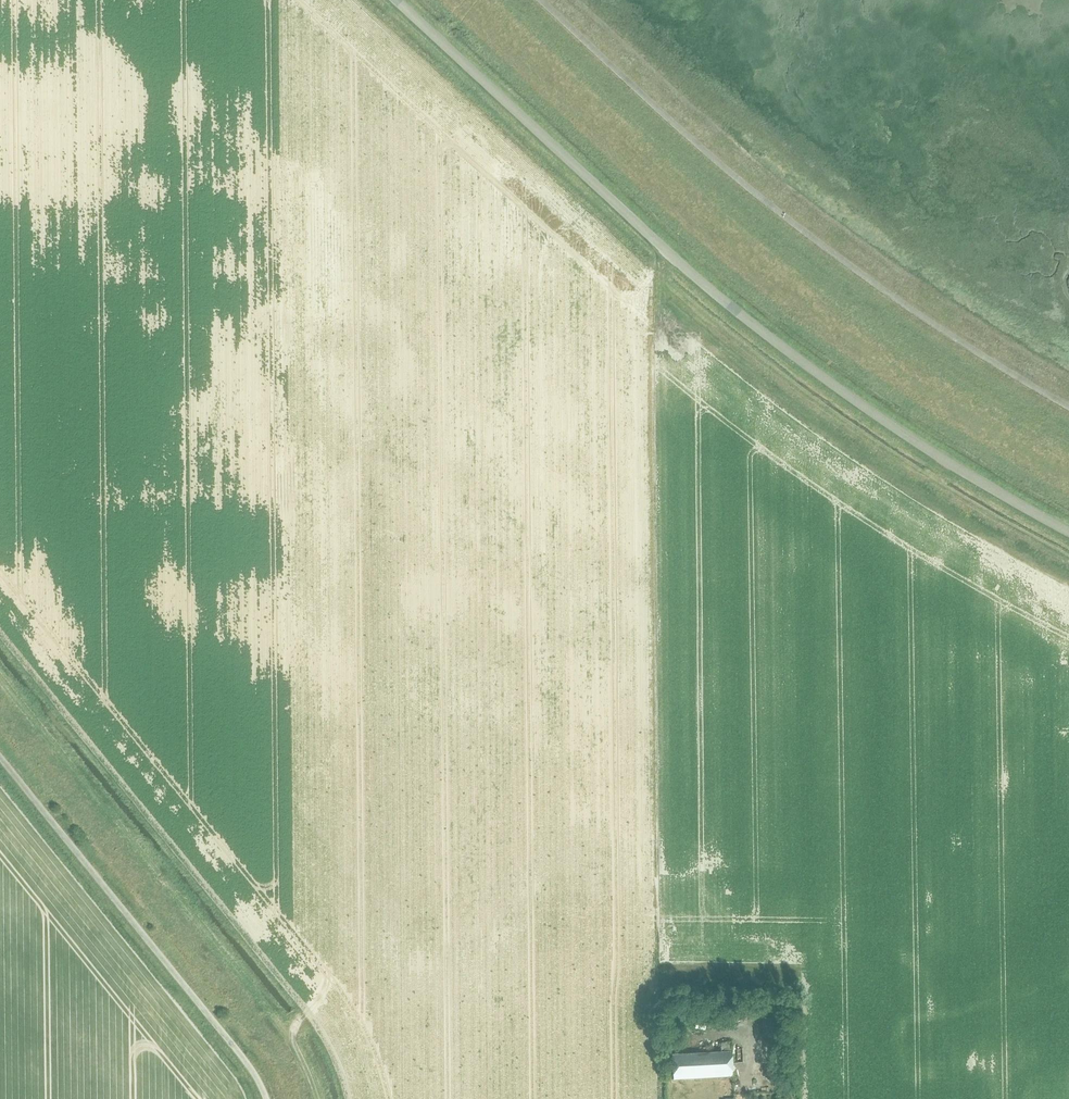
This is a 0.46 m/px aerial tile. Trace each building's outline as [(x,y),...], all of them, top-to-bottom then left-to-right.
[(721,1043),(722,1053),(672,1055),(673,1079),(734,1076),(733,1052),(733,1043),(721,1043)]
